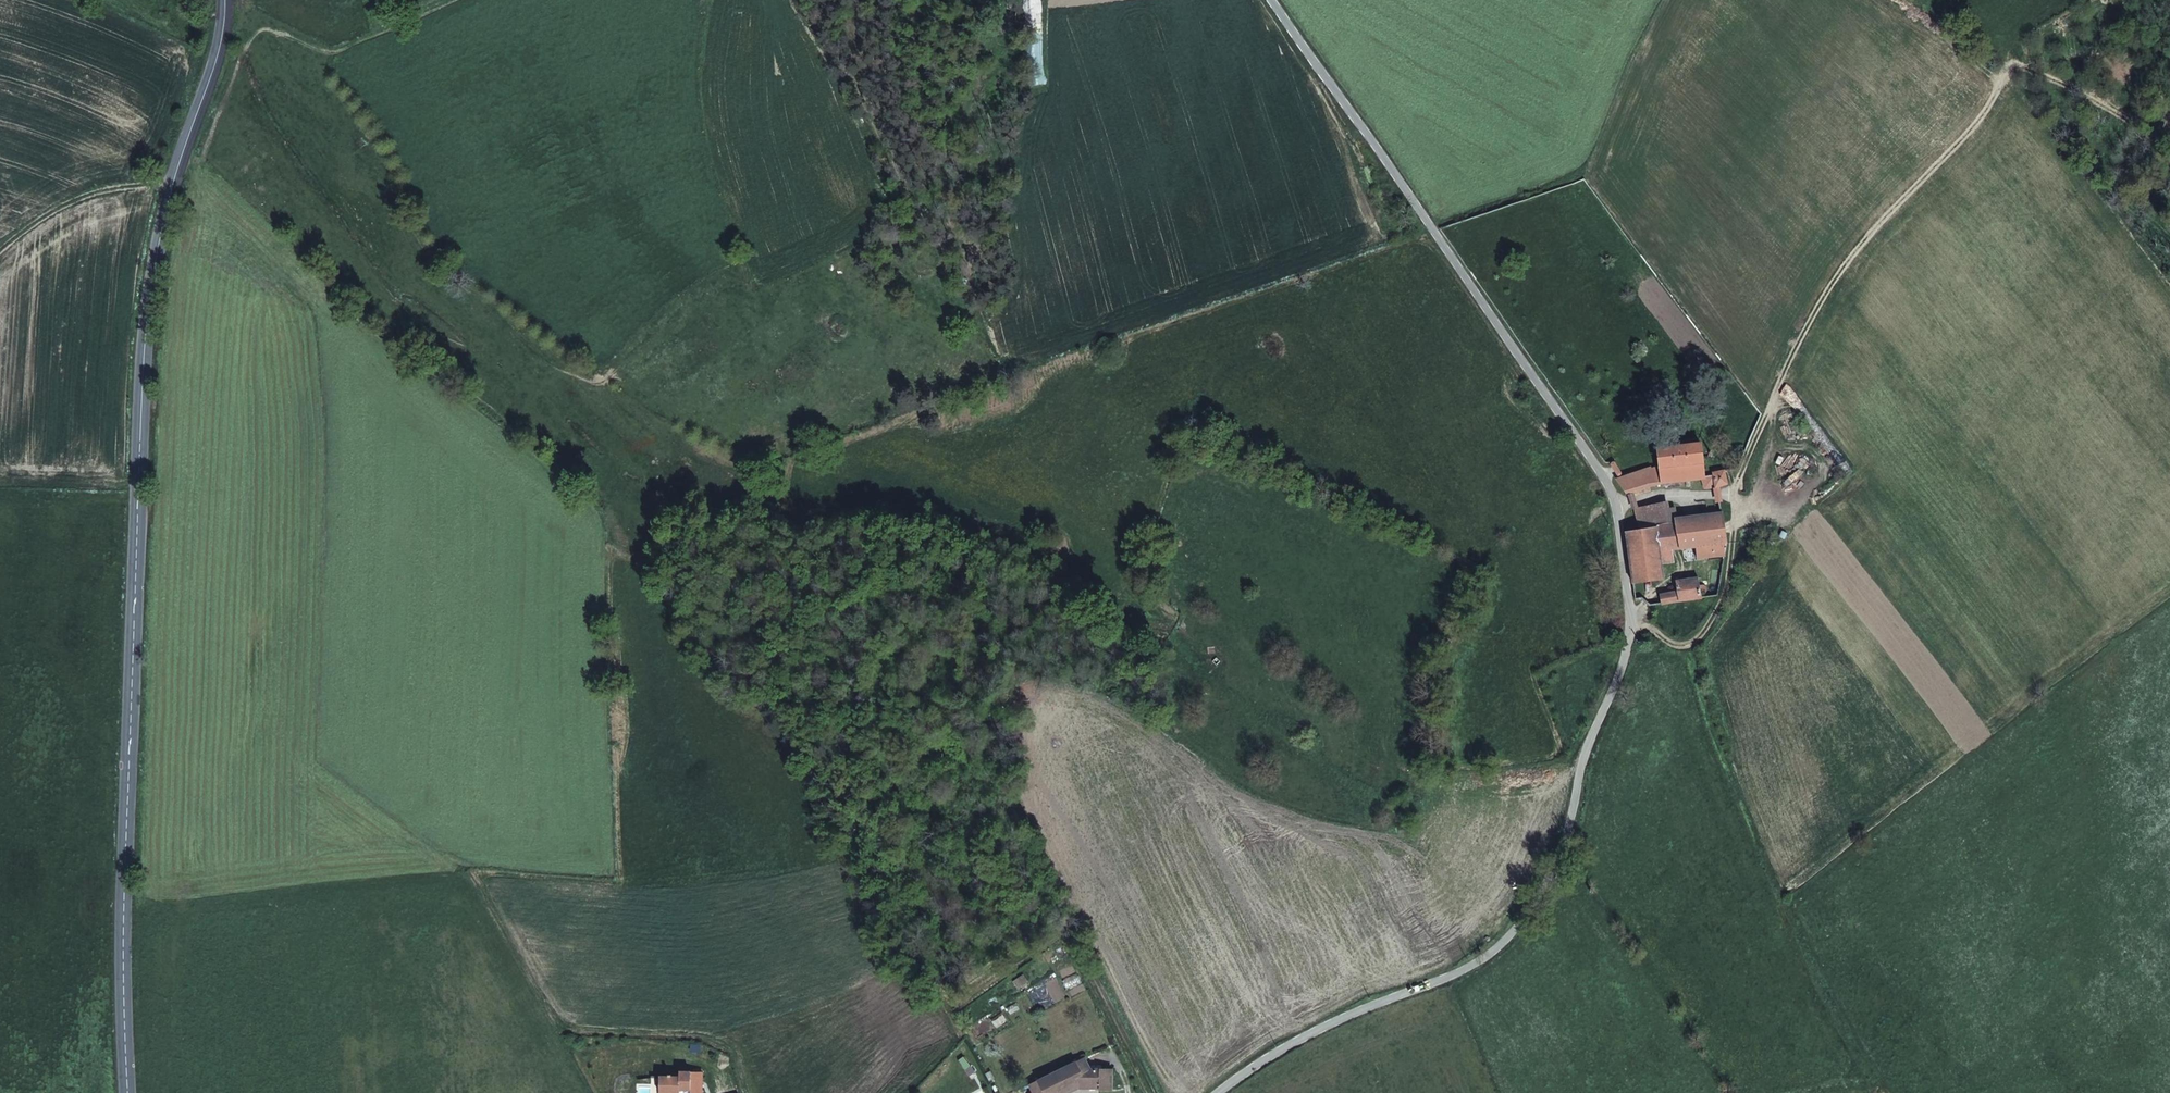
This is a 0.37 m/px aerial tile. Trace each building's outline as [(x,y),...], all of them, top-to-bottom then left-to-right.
[(1667,451),(1670,470),(1710,465),(1706,446),(1667,451)] [(1723,484),(1723,488),(1733,486),(1731,470),(1719,472),(1718,466),(1710,467),(1710,465),(1670,470),(1627,482),(1633,492),(1639,490),(1676,481),(1713,477),(1714,484),(1723,484)] [(1668,505),(1641,507),(1645,528),(1684,523),(1687,550),(1703,548),(1734,543),(1728,511),(1684,516),(1683,510),(1669,510),(1668,505)] [(1678,552),(1687,550),(1684,523),(1645,528),(1632,530),(1640,582),(1669,578),(1667,564),(1679,562),(1678,552)] [(1705,559),(1732,555),(1734,547),(1734,543),(1703,548),(1705,559)] [(1667,603),(1707,598),(1707,593),(1710,593),(1710,586),(1706,586),(1704,578),(1678,581),(1679,591),(1666,593),(1667,603)] [(1095,1065),(1041,1092),(1080,1092),(1091,1088),(1107,1088),(1108,1092),(1118,1092),(1118,1076),(1100,1076),(1095,1065)] [(660,1082),(661,1092),(704,1092),(703,1075),(679,1076),(680,1081),(660,1082)]
